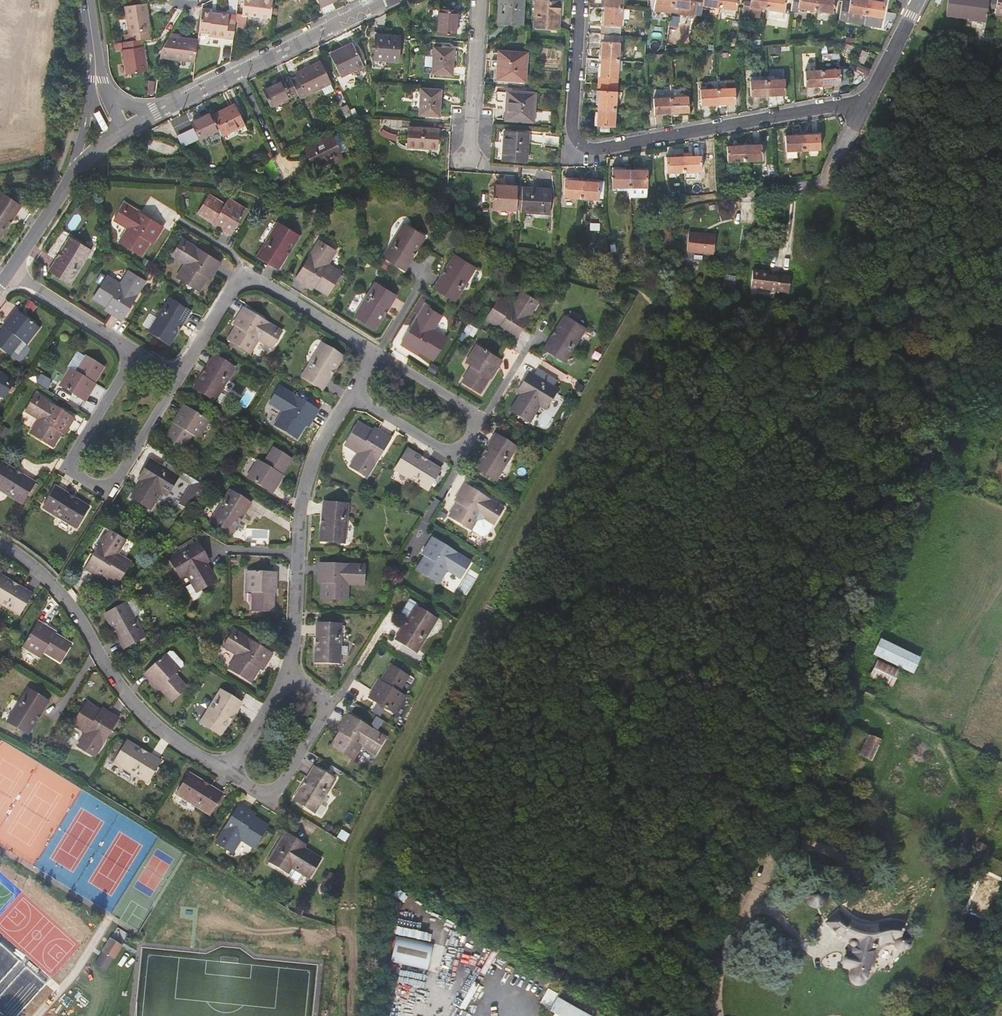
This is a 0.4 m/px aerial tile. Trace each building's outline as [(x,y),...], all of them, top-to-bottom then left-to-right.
[(241,17),(270,21),(272,0),(243,0),(241,17)] [(522,0),(497,0),(495,25),(519,28),(522,0)] [(671,6),(688,8),(689,0),(672,0),(671,6)] [(719,7),(735,10),(737,0),(720,0),(719,7)] [(749,6),(766,9),(767,0),(750,0),(749,6)] [(766,9),(783,11),(785,0),(767,0),(766,9)] [(790,7),(814,10),(816,0),(792,0),(790,7)] [(814,10),(832,12),(833,0),(816,0),(814,10)] [(837,27),(861,31),(866,0),(849,0),(849,1),(842,0),(837,27)] [(861,31),(879,34),(884,2),(872,0),(866,0),(861,31)] [(944,17),(966,20),(966,22),(984,25),(988,0),(946,0),(944,17)] [(671,6),(653,3),(652,10),(670,13),(671,6)] [(145,4),(125,7),(129,35),(149,32),(145,4)] [(555,33),(557,6),(534,4),(532,32),(555,33)] [(620,17),(627,17),(628,8),(621,8),(604,7),(603,15),(601,14),(600,24),(602,25),(602,33),(619,34),(620,17)] [(207,33),(207,37),(232,39),(234,23),(226,22),(227,16),(210,13),(210,11),(200,10),(197,32),(207,33)] [(452,37),(454,13),(436,11),(434,35),(452,37)] [(397,59),(399,36),(375,34),(373,57),(397,59)] [(598,51),(601,51),(600,59),(617,60),(619,35),(600,34),(598,51)] [(161,51),(159,59),(194,62),(197,40),(178,37),(178,35),(170,35),(161,51)] [(139,40),(123,43),(124,50),(121,50),(125,76),(145,73),(142,48),(140,48),(139,40)] [(362,63),(352,43),(328,55),(338,74),(362,63)] [(448,76),(450,48),(430,47),(428,75),(448,76)] [(544,47),(544,56),(560,57),(560,48),(544,47)] [(862,62),(867,52),(862,49),(856,59),(862,62)] [(522,83),(524,56),(496,54),(494,82),(522,83)] [(597,84),(616,85),(617,60),(600,59),(600,67),(597,67),(596,84),(597,84)] [(295,73),(296,76),(290,79),(297,93),(298,97),(328,83),(318,62),(295,73)] [(865,77),(868,70),(856,63),(853,70),(865,77)] [(821,69),(822,84),(848,83),(848,68),(821,69)] [(804,70),(804,85),(822,84),(821,69),(804,70)] [(290,79),(289,76),(262,89),(270,106),(297,93),(290,79)] [(767,80),(768,95),(785,94),(784,79),(767,80)] [(750,81),(751,96),(768,95),(767,80),(750,81)] [(597,108),(614,109),(616,85),(597,84),(597,90),(595,90),(595,100),(597,101),(597,108)] [(688,111),(687,86),(670,87),(670,88),(671,112),(688,111)] [(653,89),(654,112),(671,112),(670,88),(653,89)] [(699,89),(699,104),(717,103),(717,88),(699,89)] [(717,88),(717,103),(734,102),(734,88),(717,88)] [(434,119),(436,93),(417,91),(415,117),(434,119)] [(530,124),(532,97),(505,95),(503,123),(530,124)] [(217,128),(221,136),(242,125),(231,104),(210,114),(217,128)] [(344,107),(338,110),(344,123),(350,120),(344,107)] [(593,125),(613,126),(614,109),(597,108),(596,115),(594,115),(593,125)] [(189,121),(197,137),(217,128),(210,114),(208,111),(189,121)] [(432,151),(433,131),(404,129),(402,148),(432,151)] [(801,135),(802,150),(820,149),(819,134),(801,135)] [(784,136),(785,159),(796,159),(796,151),(802,150),(801,135),(784,136)] [(332,136),(310,145),(313,152),(307,154),(312,166),(329,159),(332,164),(342,159),(332,136)] [(524,165),(526,138),(503,136),(501,164),(524,165)] [(152,139),(149,148),(175,155),(177,146),(152,139)] [(744,145),(745,160),(762,159),(761,144),(744,145)] [(304,148),(307,154),(313,152),(310,145),(304,148)] [(726,147),(728,161),(745,160),(744,145),(726,147)] [(683,157),(683,172),(701,170),(700,156),(683,157)] [(665,158),(666,173),(683,172),(683,157),(665,158)] [(612,167),(611,182),(628,183),(629,168),(612,167)] [(645,184),(646,169),(629,168),(628,183),(645,184)] [(578,199),(580,181),(572,181),(572,179),(563,178),(562,198),(578,199)] [(578,199),(578,205),(596,206),(598,180),(588,179),(588,181),(580,181),(578,199)] [(245,204),(229,194),(225,200),(209,190),(198,208),(214,217),(213,219),(230,229),(245,204)] [(490,190),(488,212),(512,214),(513,191),(490,190)] [(550,194),(518,192),(516,214),(548,217),(550,194)] [(0,194),(0,231),(17,206),(0,194)] [(161,223),(124,200),(113,216),(127,224),(119,238),(141,251),(149,238),(151,240),(161,223)] [(298,232),(277,219),(258,252),(278,264),(298,232)] [(424,232),(404,220),(384,252),(404,264),(424,232)] [(219,259),(181,235),(171,252),(185,260),(176,274),(199,287),(207,275),(209,276),(219,259)] [(89,248),(68,236),(48,268),(68,281),(89,248)] [(337,247),(320,236),(297,274),(313,285),(315,282),(328,290),(342,268),(328,260),(337,247)] [(713,256),(715,237),(706,236),(706,238),(688,236),(686,253),(713,256)] [(477,264),(457,252),(437,284),(457,297),(477,264)] [(145,278),(128,268),(120,281),(106,273),(92,295),(106,303),(104,306),(120,316),(145,278)] [(767,287),(768,277),(753,275),(750,299),(785,303),(787,289),(778,288),(778,289),(767,287)] [(396,291),(376,279),(357,311),(376,324),(396,291)] [(541,296),(525,287),(517,300),(503,291),(489,314),(503,322),(502,325),(517,334),(541,296)] [(189,310),(168,297),(155,318),(148,314),(141,324),(149,329),(148,330),(169,342),(189,310)] [(444,311),(427,301),(403,340),(420,350),(421,348),(434,356),(448,333),(435,325),(444,311)] [(280,330),(242,306),(232,322),(234,324),(226,337),(248,350),(257,338),(270,345),(280,330)] [(14,308),(2,323),(3,325),(0,329),(0,346),(8,352),(11,349),(16,353),(37,326),(14,308)] [(585,323),(565,312),(545,344),(565,356),(585,323)] [(342,351),(323,339),(302,371),(322,383),(342,351)] [(504,357),(479,341),(468,358),(474,362),(465,377),(482,388),(491,373),(492,374),(504,357)] [(234,365),(213,352),(193,385),(213,398),(220,403),(225,395),(218,390),(234,365)] [(102,364),(85,354),(75,369),(69,366),(59,383),(83,399),(94,382),(93,380),(102,364)] [(558,386),(530,368),(519,386),(523,389),(512,406),(531,418),(542,400),(547,404),(558,386)] [(0,371),(0,394),(3,396),(13,379),(0,371)] [(317,405),(279,381),(269,398),(282,407),(274,420),(296,433),(304,420),(307,421),(317,405)] [(73,416),(35,393),(25,409),(38,418),(30,430),(51,444),(60,431),(63,433),(73,416)] [(207,417),(182,402),(172,419),(173,421),(164,437),(181,447),(191,431),(196,435),(207,417)] [(371,428),(358,420),(344,442),(357,450),(348,464),(365,473),(389,436),(372,426),(371,428)] [(514,444),(494,431),(474,463),(494,475),(514,444)] [(291,454),(274,444),(264,459),(258,456),(247,472),(272,487),(283,471),(282,470),(291,454)] [(438,466),(406,446),(393,467),(426,486),(438,466)] [(162,467),(150,459),(143,471),(146,474),(142,480),(131,498),(140,503),(141,501),(144,503),(142,505),(150,509),(155,500),(154,499),(160,489),(168,494),(178,477),(187,482),(194,472),(168,456),(162,467)] [(0,460),(0,461),(0,487),(20,500),(33,480),(0,460)] [(194,472),(187,482),(193,486),(181,505),(190,511),(209,481),(194,472)] [(501,504),(463,481),(453,498),(455,499),(447,512),(469,526),(478,513),(491,521),(501,504)] [(87,505),(54,485),(42,505),(75,525),(87,505)] [(251,503),(230,490),(210,523),(231,536),(239,522),(237,522),(241,516),(242,517),(251,503)] [(348,501),(324,499),(320,536),(344,539),(348,501)] [(117,552),(126,538),(105,525),(95,541),(99,543),(85,566),(102,576),(104,574),(117,582),(131,560),(117,552)] [(468,559),(430,536),(420,551),(422,553),(414,566),(436,579),(445,566),(458,575),(468,559)] [(192,548),(188,544),(177,551),(179,556),(169,561),(180,580),(186,576),(192,585),(197,594),(216,583),(205,565),(208,563),(197,545),(194,547),(192,548)] [(364,563),(319,560),(318,579),(321,580),(320,596),(346,597),(347,581),(363,582),(364,563)] [(465,598),(484,568),(473,561),(461,579),(448,571),(442,581),(449,585),(448,587),(465,598)] [(275,568),(246,567),(246,587),(252,588),(252,606),(272,607),(273,588),(275,588),(275,568)] [(0,575),(0,603),(19,614),(32,594),(18,586),(17,587),(12,584),(13,582),(0,575)] [(197,594),(192,585),(186,589),(193,602),(200,599),(197,594)] [(131,597),(124,601),(133,616),(140,612),(131,597)] [(417,602),(409,597),(400,611),(408,617),(396,636),(416,649),(436,616),(432,613),(433,611),(420,603),(419,606),(416,604),(417,602)] [(133,616),(124,601),(105,612),(123,645),(142,634),(133,616)] [(54,629),(37,619),(22,644),(38,655),(42,649),(58,659),(69,641),(53,631),(54,629)] [(342,621),(318,619),(317,658),(340,659),(342,621)] [(270,651),(232,628),(222,644),(236,652),(228,665),(249,679),(257,665),(260,667),(270,651)] [(873,655),(912,673),(920,658),(881,640),(873,655)] [(178,666),(165,652),(143,670),(156,685),(157,684),(170,698),(185,685),(173,671),(178,666)] [(870,676),(891,687),(899,671),(877,660),(870,676)] [(407,674),(390,663),(380,679),(378,678),(368,694),(392,710),(403,693),(397,689),(407,674)] [(43,697),(23,685),(3,718),(23,730),(43,697)] [(239,700),(220,688),(199,721),(219,733),(239,700)] [(863,697),(871,700),(875,692),(867,688),(863,697)] [(97,706),(83,698),(70,720),(83,728),(75,743),(92,753),(115,714),(99,704),(97,706)] [(384,735),(347,712),(336,728),(338,730),(330,743),(353,756),(361,743),(374,751),(384,735)] [(848,747),(861,750),(867,732),(854,728),(848,747)] [(859,755),(871,760),(880,740),(869,735),(859,755)] [(158,757),(125,737),(113,758),(146,778),(158,757)] [(335,780),(314,767),(294,800),(314,813),(315,813),(320,804),(335,780)] [(223,792),(190,772),(179,792),(211,812),(223,792)] [(257,812),(240,803),(217,841),(233,850),(242,837),(255,845),(269,823),(255,815),(257,812)] [(320,804),(315,813),(321,817),(326,808),(320,804)] [(339,837),(345,840),(348,835),(342,831),(339,837)] [(299,841),(287,833),(269,862),(286,872),(291,864),(301,871),(300,872),(303,874),(310,878),(314,870),(312,869),(313,867),(316,868),(321,859),(303,848),(297,844),(299,841)] [(974,849),(983,853),(986,846),(977,842),(974,849)] [(291,864),(286,872),(288,873),(287,875),(298,882),(303,874),(300,872),(301,871),(291,864)] [(326,879),(333,882),(337,875),(330,872),(326,879)] [(823,904),(825,902),(826,900),(826,897),(826,895),(826,893),(824,891),(823,889),(821,887),(819,887),(817,886),(814,886),(812,887),(810,888),(808,889),(807,891),(806,893),(805,896),(805,898),(806,900),(807,902),(809,904),(811,905),(813,906),(815,907),(817,907),(820,906),(822,905),(823,904)] [(852,968),(851,974),(851,976),(851,977),(851,979),(852,980),(853,982),(854,983),(856,983),(857,984),(859,984),(860,983),(862,982),(863,981),(864,980),(865,979),(865,977),(871,955),(872,952),(873,950),(876,946),(880,943),(883,942),(886,941),(891,940),(894,940),(894,941),(894,943),(894,945),(895,946),(896,948),(898,949),(899,949),(901,950),(903,949),(904,949),(906,948),(907,947),(908,946),(909,944),(909,943),(909,941),(908,939),(908,938),(907,937),(905,936),(904,935),(902,935),(900,935),(903,925),(899,924),(895,923),(888,923),(885,924),(881,925),(878,926),(873,927),(869,927),(865,927),(857,925),(850,922),(846,920),(839,913),(827,923),(834,929),(837,932),(841,935),(851,940),(851,941),(850,942),(850,943),(851,944),(852,944),(852,945),(853,945),(858,946),(855,955),(847,953),(844,966),(852,968)] [(103,932),(100,937),(105,941),(109,936),(103,932)] [(105,941),(100,937),(89,956),(98,962),(106,949),(107,950),(114,939),(109,936),(105,941)] [(390,962),(427,970),(433,944),(396,936),(390,962)] [(418,989),(423,971),(399,964),(394,982),(418,989)] [(558,1015),(590,1015),(557,997),(558,995),(548,989),(540,1003),(551,1009),(549,1011),(558,1015)]
